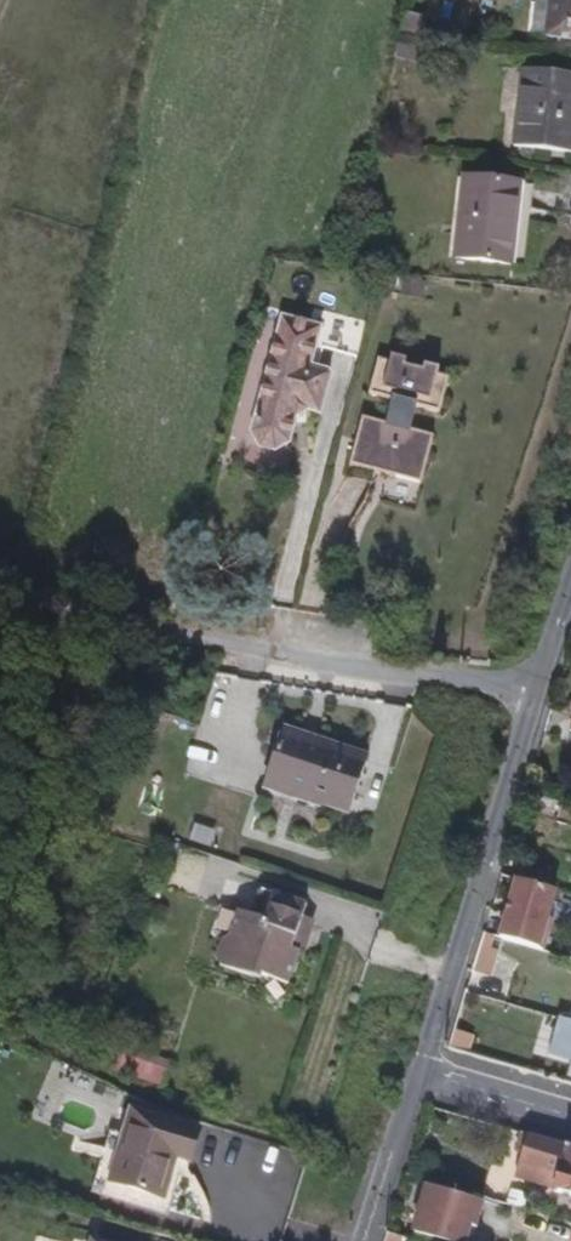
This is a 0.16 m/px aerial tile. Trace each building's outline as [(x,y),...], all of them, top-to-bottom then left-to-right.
[(544,4),(530,2),(526,34),(570,41),(570,0),(545,0),(544,4)] [(414,16),(399,14),(395,29),(412,32),(414,16)] [(415,38),(394,34),(389,53),(409,57),(415,38)] [(521,67),(510,146),(570,155),(570,152),(570,75),(521,67)] [(523,184),(460,176),(450,258),(513,266),(523,184)] [(405,282),(391,280),(389,292),(404,294),(405,282)] [(310,327),(271,316),(240,433),(248,447),(263,451),(277,444),(285,417),(298,415),(311,418),(323,378),(321,372),(298,367),(310,327)] [(396,358),(382,353),(380,360),(368,357),(358,393),(382,399),(375,422),(351,415),(338,463),(364,471),(410,484),(422,435),(399,429),(406,405),(429,413),(439,376),(427,373),(429,368),(414,363),(413,369),(395,364),(396,358)] [(364,471),(338,463),(335,475),(361,483),(364,471)] [(360,755),(276,727),(259,780),(344,807),(360,755)] [(538,865),(524,861),(519,874),(534,879),(538,865)] [(533,883),(511,876),(499,918),(511,922),(506,937),(540,947),(549,917),(546,916),(554,889),(533,883)] [(302,902),(257,887),(248,915),(233,909),(225,934),(218,938),(212,956),(215,965),(256,978),(258,973),(284,982),(300,931),(293,929),(302,902)] [(480,935),(470,971),(487,976),(497,939),(480,935)] [(557,1015),(546,1051),(570,1058),(570,1019),(557,1015)] [(216,1142),(149,1121),(127,1193),(180,1209),(193,1168),(207,1173),(216,1142)] [(545,1139),(537,1170),(558,1177),(554,1191),(570,1197),(570,1147),(545,1139)] [(471,1225),(473,1226),(479,1203),(425,1187),(418,1209),(421,1210),(412,1239),(420,1240),(466,1240),(471,1225)]
